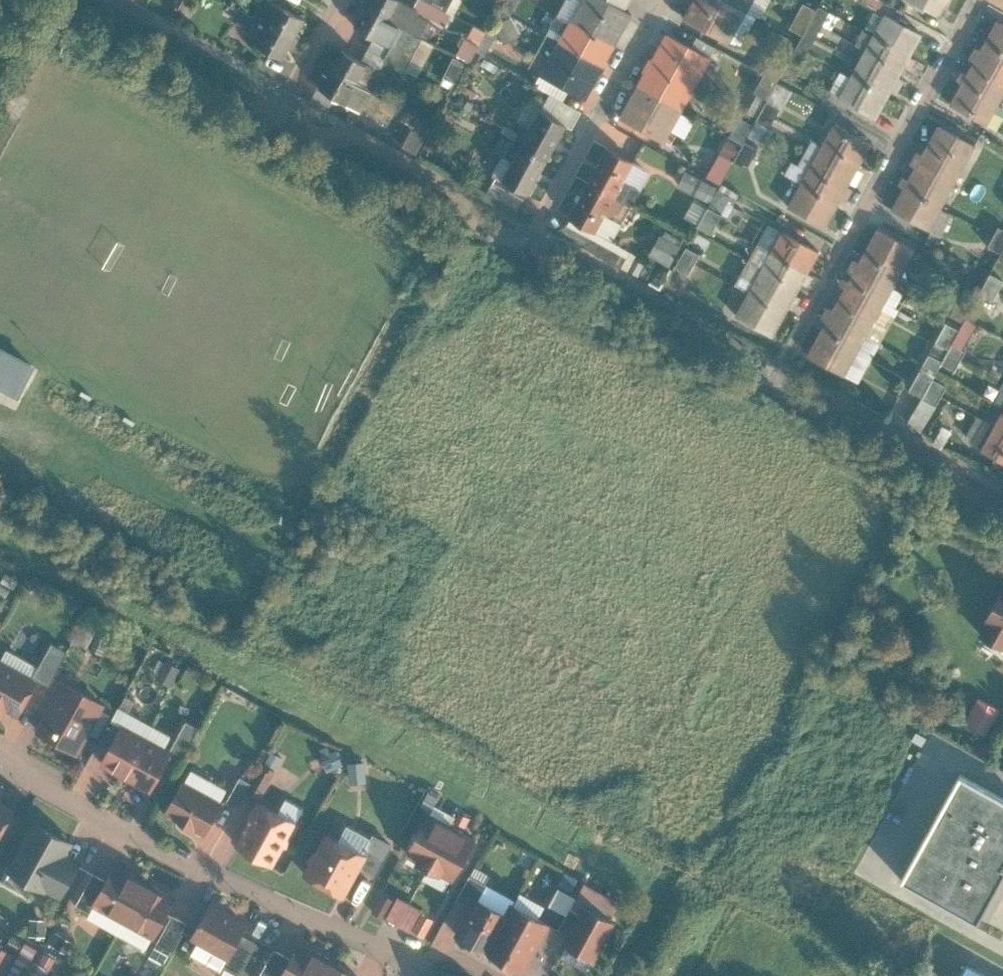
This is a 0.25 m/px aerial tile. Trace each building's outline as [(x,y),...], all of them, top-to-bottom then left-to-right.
[(292,39),(303,18),(272,0),(257,0),(258,1),(250,17),(292,39)] [(402,0),(369,0),(364,8),(419,39),(430,16),(412,6),(402,0)] [(425,0),(416,0),(412,6),(430,16),(444,24),(450,14),(445,11),(425,0)] [(445,11),(451,0),(425,0),(445,11)] [(631,16),(603,0),(580,0),(569,20),(614,45),(631,16)] [(682,11),(729,38),(747,6),(736,0),(688,0),(682,11)] [(792,27),(818,39),(832,8),(815,0),(805,0),(792,27)] [(941,15),(949,0),(914,0),(941,15)] [(402,71),(419,39),(364,8),(352,30),(388,49),(382,59),(402,71)] [(885,12),(866,47),(902,67),(906,62),(911,65),(916,56),(910,53),(922,32),(885,12)] [(292,39),(250,17),(242,31),(251,36),(247,42),(280,60),(292,39)] [(950,102),(988,123),(1002,95),(1002,22),(997,18),(980,48),(976,46),(969,57),(974,60),(950,102)] [(614,45),(569,20),(558,40),(603,65),(614,45)] [(470,23),(463,55),(476,58),(478,47),(494,50),(498,28),(470,23)] [(53,24),(47,36),(55,40),(62,28),(53,24)] [(665,28),(648,59),(694,83),(710,52),(665,28)] [(583,101),(603,65),(558,40),(538,75),(583,101)] [(866,47),(859,61),(900,84),(904,77),(899,75),(902,67),(866,47)] [(330,71),(370,92),(375,84),(367,80),(375,67),(341,49),(330,71)] [(635,82),(681,107),(694,83),(648,59),(635,82)] [(859,61),(839,96),(876,116),(892,86),(897,89),(900,84),(859,61)] [(370,92),(330,71),(320,91),(359,112),(370,92)] [(635,82),(619,114),(664,138),(681,107),(635,82)] [(0,101),(0,110),(8,114),(14,103),(2,97),(0,101)] [(761,142),(765,144),(784,105),(768,97),(757,119),(742,111),(711,175),(724,181),(736,156),(751,163),(761,142)] [(546,162),(565,126),(539,113),(530,130),(522,126),(512,144),(546,162)] [(835,120),(823,142),(859,163),(871,141),(835,120)] [(915,164),(892,207),(928,227),(975,143),(939,123),(922,153),(918,150),(911,162),(915,164)] [(587,177),(623,197),(631,201),(639,184),(623,176),(634,157),(607,142),(587,177)] [(823,142),(808,169),(849,193),(853,186),(848,183),(859,163),(823,142)] [(528,197),(546,162),(512,144),(504,159),(511,163),(501,183),(528,197)] [(686,217),(717,230),(724,213),(742,221),(748,207),(729,199),(734,187),(689,168),(680,187),(696,194),(686,217)] [(808,169),(800,182),(837,203),(841,195),(846,198),(849,193),(808,169)] [(587,177),(568,213),(595,228),(605,209),(614,214),(623,197),(587,177)] [(800,182),(788,204),(825,224),(837,203),(800,182)] [(999,225),(989,243),(1002,250),(1002,227),(999,225)] [(653,253),(674,263),(686,236),(665,226),(653,253)] [(827,319),(822,326),(859,347),(914,247),(878,226),(859,260),(854,257),(848,269),(853,272),(833,307),(828,304),(822,316),(827,319)] [(782,229),(736,312),(773,333),(789,304),(795,307),(802,295),(796,291),(819,249),(782,229)] [(692,271),(704,249),(690,242),(678,263),(692,271)] [(991,271),(981,290),(996,297),(1002,282),(1002,277),(991,271)] [(953,312),(964,319),(975,301),(963,295),(953,312)] [(952,342),(962,347),(977,321),(967,316),(960,328),(952,342)] [(952,342),(960,328),(947,321),(937,339),(950,346),(952,342)] [(822,326),(808,353),(844,373),(859,347),(822,326)] [(950,346),(937,339),(930,351),(943,358),(950,346)] [(943,358),(943,360),(956,367),(966,349),(962,347),(952,342),(950,346),(943,358)] [(19,396),(35,365),(0,347),(0,387),(19,396)] [(943,358),(930,351),(921,368),(934,375),(943,360),(943,358)] [(934,375),(921,368),(911,387),(924,394),(934,376),(934,375)] [(934,376),(924,394),(938,402),(948,384),(934,376)] [(924,394),(911,387),(905,397),(918,404),(924,394)] [(938,402),(924,394),(918,404),(909,422),(923,429),(938,402)] [(994,423),(1002,428),(1002,406),(994,423)] [(994,423),(980,446),(1002,459),(1002,428),(994,423)] [(981,623),(983,624),(979,632),(1002,645),(1002,586),(981,623)] [(49,681),(67,647),(55,641),(37,675),(49,681)] [(0,655),(0,705),(16,714),(37,676),(0,655)] [(80,751),(107,701),(55,673),(35,709),(46,715),(38,728),(80,751)] [(185,751),(200,724),(189,718),(174,745),(185,751)] [(101,762),(127,776),(150,734),(124,721),(101,762)] [(175,749),(150,734),(127,776),(152,790),(175,749)] [(354,785),(373,783),(369,758),(350,760),(354,785)] [(263,795),(277,768),(264,762),(250,789),(263,795)] [(238,802),(251,780),(243,775),(230,798),(238,802)] [(1002,874),(1002,801),(957,775),(900,876),(977,919),(1002,874)] [(207,832),(225,799),(185,777),(167,810),(207,832)] [(16,806),(0,797),(0,836),(16,806)] [(277,863),(301,821),(258,801),(236,842),(277,863)] [(432,866),(456,825),(431,811),(406,852),(432,866)] [(69,850),(74,841),(35,819),(10,867),(62,896),(83,857),(69,850)] [(480,838),(456,825),(432,866),(455,880),(480,838)] [(379,876),(395,844),(379,836),(370,853),(330,832),(308,876),(347,896),(363,868),(379,876)] [(124,919),(147,877),(116,860),(107,877),(92,903),(124,919)] [(96,871),(78,902),(89,909),(92,903),(107,877),(96,871)] [(489,949),(511,910),(482,895),(489,882),(473,873),(461,895),(473,902),(456,931),(489,949)] [(155,936),(178,894),(147,877),(124,919),(155,936)] [(429,933),(439,911),(386,889),(376,910),(429,933)] [(251,920),(213,899),(191,938),(229,959),(244,932),(251,920)] [(526,969),(553,921),(516,901),(511,910),(489,949),(526,969)] [(600,957),(619,920),(588,904),(569,941),(600,957)] [(174,945),(186,920),(174,913),(161,939),(174,945)] [(259,941),(244,932),(229,959),(225,966),(241,974),(259,941)] [(25,968),(38,946),(27,939),(13,961),(25,968)] [(334,956),(303,939),(293,957),(282,975),(322,975),(334,956)] [(15,954),(0,945),(0,975),(2,975),(15,954)] [(293,957),(277,948),(260,975),(282,975),(293,957)] [(361,971),(334,956),(322,975),(358,975),(361,971)] [(29,963),(21,975),(53,975),(29,963)] [(968,963),(961,975),(992,975),(968,963)]
